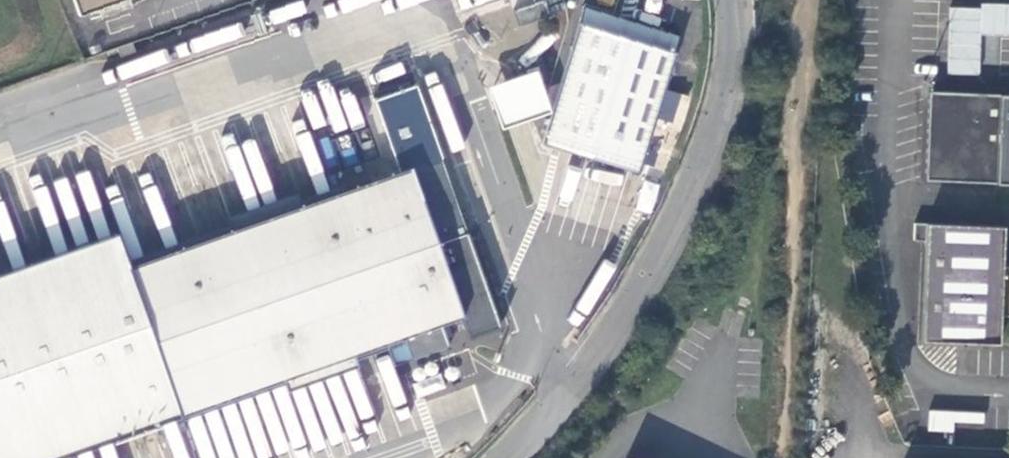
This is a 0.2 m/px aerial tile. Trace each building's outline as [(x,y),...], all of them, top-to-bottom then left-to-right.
[(76,15),(99,7),(102,14),(125,6),(123,0),(71,0),(76,15)] [(951,6),(949,32),(948,73),(982,73),(983,34),(1008,35),(1008,4),(983,3),(981,7),(951,6)] [(584,4),(578,22),(674,51),(679,35),(584,4)] [(674,51),(578,22),(541,141),(637,172),(674,51)] [(930,86),(926,175),(1008,179),(1008,89),(930,86)] [(282,378),(354,353),(402,337),(411,363),(452,349),(442,322),(462,315),(437,245),(470,234),(444,159),(411,171),(409,165),(301,203),(230,228),(127,265),(116,234),(0,274),(0,457),(56,457),(282,378)] [(651,213),(658,184),(644,181),(637,209),(651,213)] [(225,216),(230,228),(301,203),(297,191),(225,216)] [(1003,260),(1004,221),(927,218),(923,335),(1000,338),(1001,309),(1008,310),(1008,261),(1003,260)] [(354,353),(282,378),(286,391),(358,366),(354,353)] [(929,430),(954,432),(954,422),(984,423),(985,411),(929,409),(929,430)]
